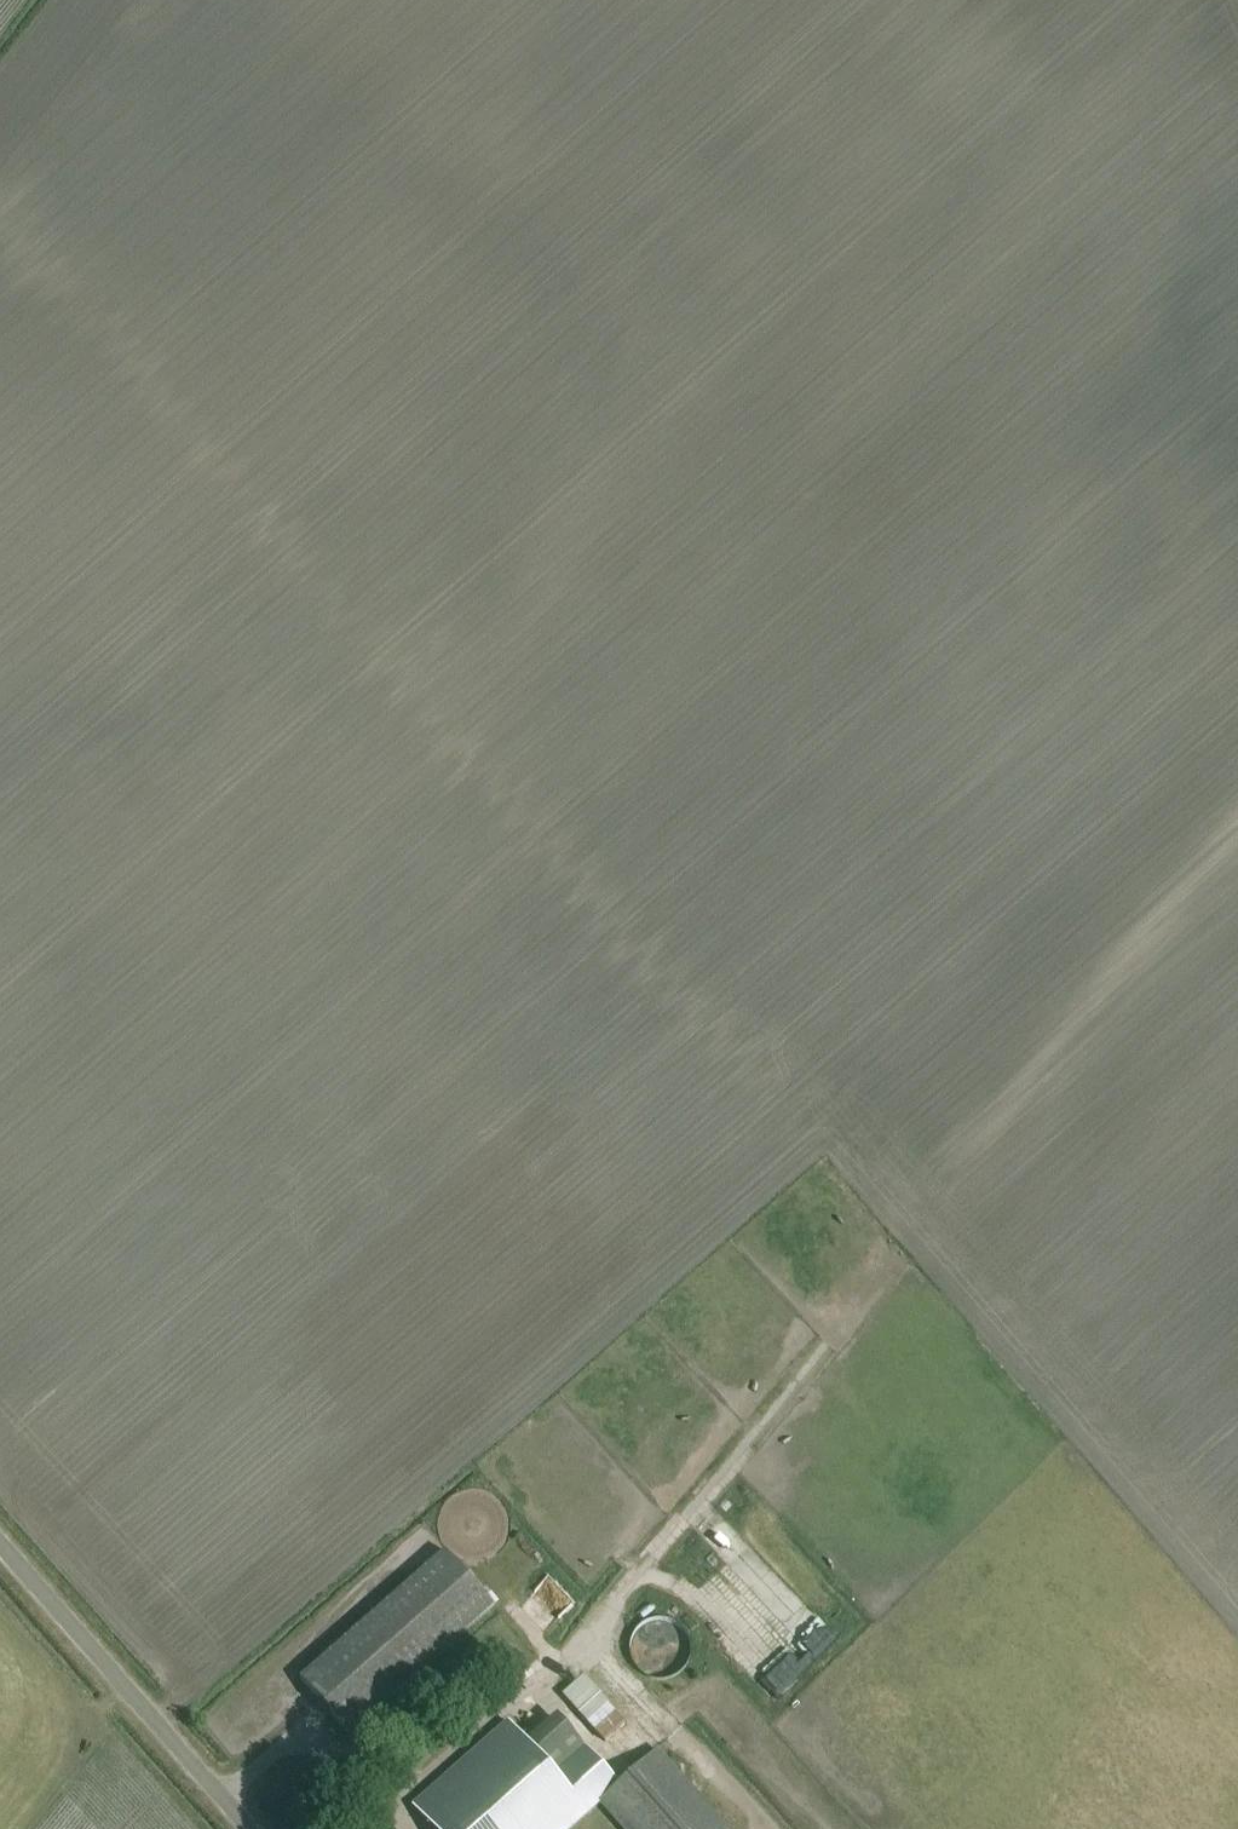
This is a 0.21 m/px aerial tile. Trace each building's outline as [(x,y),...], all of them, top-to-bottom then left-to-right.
[(349,1735),(494,1606),(444,1551),(299,1679),(349,1735)] [(680,1672),(691,1651),(683,1629),(662,1619),(640,1626),(630,1647),(637,1669),(658,1680),(680,1672)] [(624,1725),(581,1677),(560,1695),(603,1743),(624,1725)] [(530,1746),(509,1722),(413,1806),(433,1828),(572,1828),(601,1804),(623,1828),(728,1828),(658,1750),(620,1784),(561,1718),(530,1746)]
